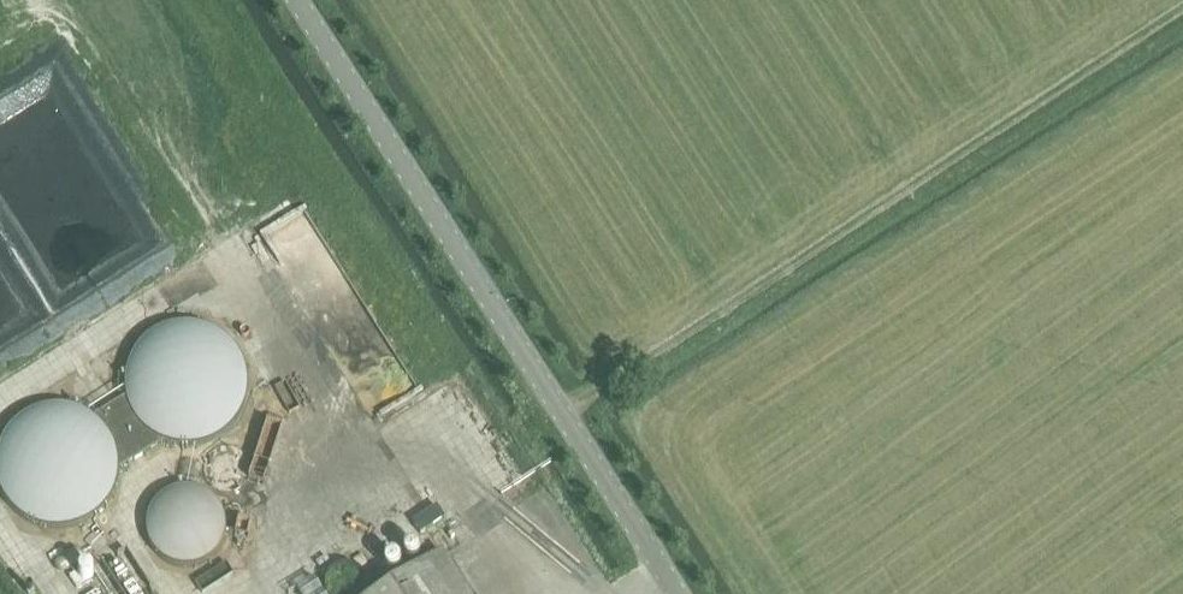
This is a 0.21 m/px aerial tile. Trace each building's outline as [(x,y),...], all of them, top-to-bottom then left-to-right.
[(233,426),(242,414),(247,400),(249,386),(247,372),(243,358),(235,346),(224,336),(211,329),(197,325),(182,324),(167,327),(154,333),(142,343),(133,355),(127,368),(125,383),(126,398),(131,412),(140,425),(151,436),(165,443),(179,446),(194,446),(209,443),(222,436),(233,426)] [(118,456),(119,471),(165,443),(151,436),(140,425),(131,412),(126,398),(94,418),(105,428),(113,441),(118,456)] [(119,471),(118,456),(113,441),(105,428),(94,418),(80,410),(65,407),(49,407),(34,411),(20,419),(9,430),(1,443),(0,448),(0,489),(7,502),(17,514),(30,522),(44,527),(59,529),(74,527),(88,521),(100,512),(110,500),(116,486),(119,471)] [(150,543),(157,554),(167,562),(179,566),(191,567),(203,563),(214,556),(221,547),(226,535),(226,523),(223,512),(217,502),(209,495),(198,490),(187,488),(175,490),(163,495),(154,505),(149,517),(147,530),(150,543)] [(80,534),(61,543),(69,558),(87,549),(80,534)] [(376,593),(469,593),(442,552),(376,593)] [(315,579),(292,593),(324,593),(315,579)]
